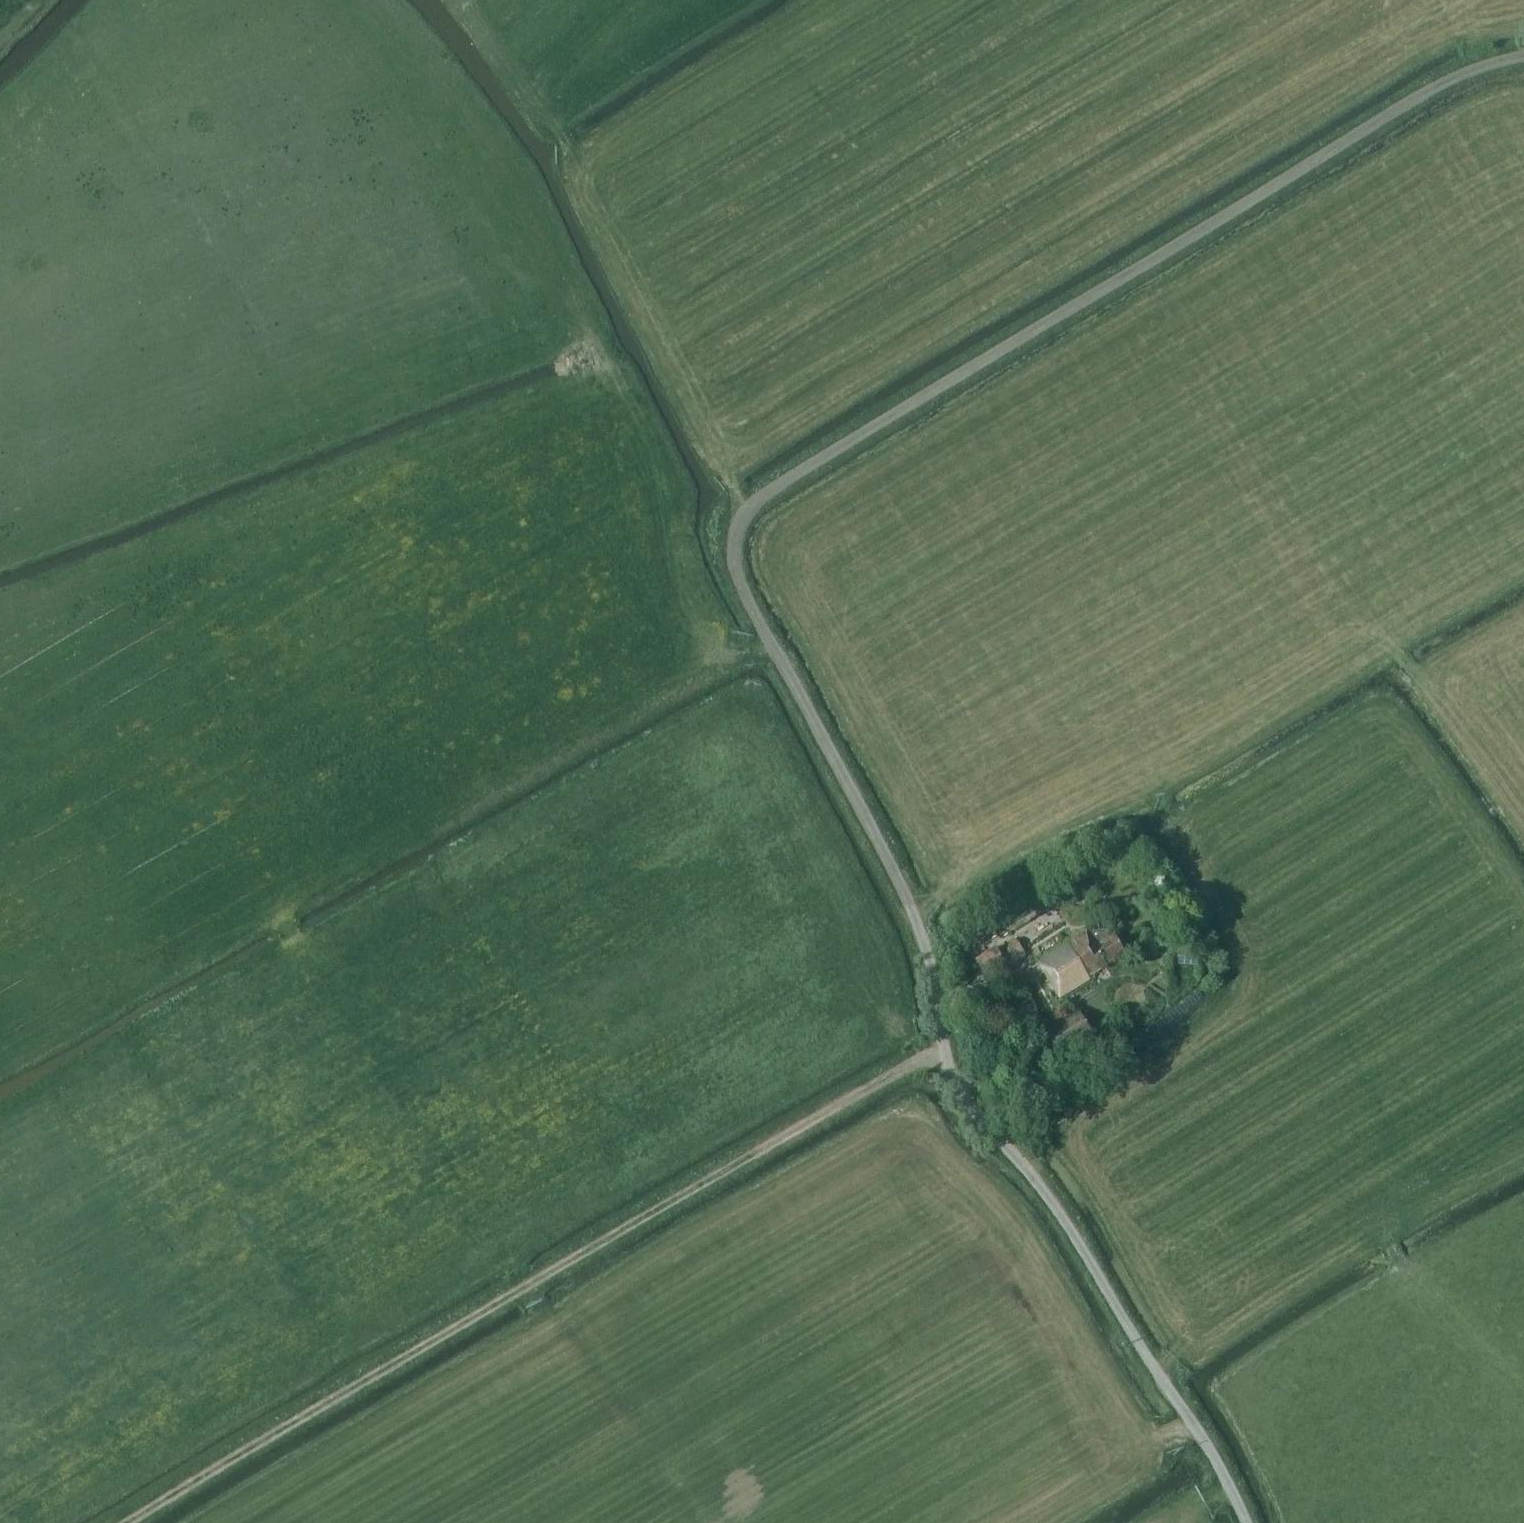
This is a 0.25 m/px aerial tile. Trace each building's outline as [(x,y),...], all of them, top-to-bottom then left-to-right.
[(1036,960),(1059,998),(1090,980),(1087,976),(1126,953),(1114,934),(1096,944),(1087,930),(1036,960)] [(981,956),(987,976),(1029,964),(1024,944),(981,956)] [(1093,1037),(1081,1017),(1049,1036),(1061,1056),(1093,1037)]
